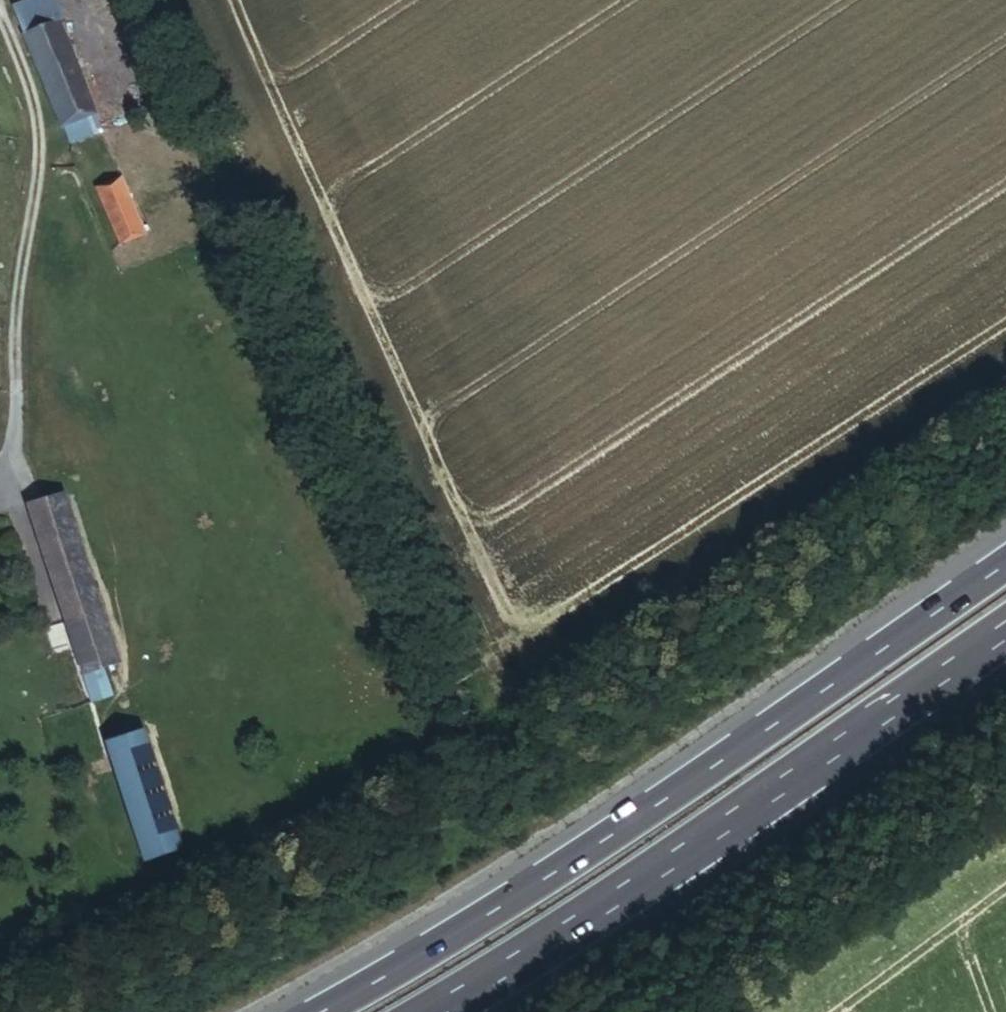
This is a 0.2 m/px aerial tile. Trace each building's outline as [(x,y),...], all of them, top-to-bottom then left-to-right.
[(27,35),(57,23),(65,20),(57,0),(31,0),(15,7),(27,35)] [(57,23),(27,35),(70,142),(91,133),(84,118),(94,114),(57,23)] [(121,180),(98,190),(122,244),(145,234),(121,180)] [(119,667),(63,497),(28,509),(92,704),(113,697),(105,672),(119,667)] [(142,732),(105,744),(144,864),(180,852),(142,732)]
